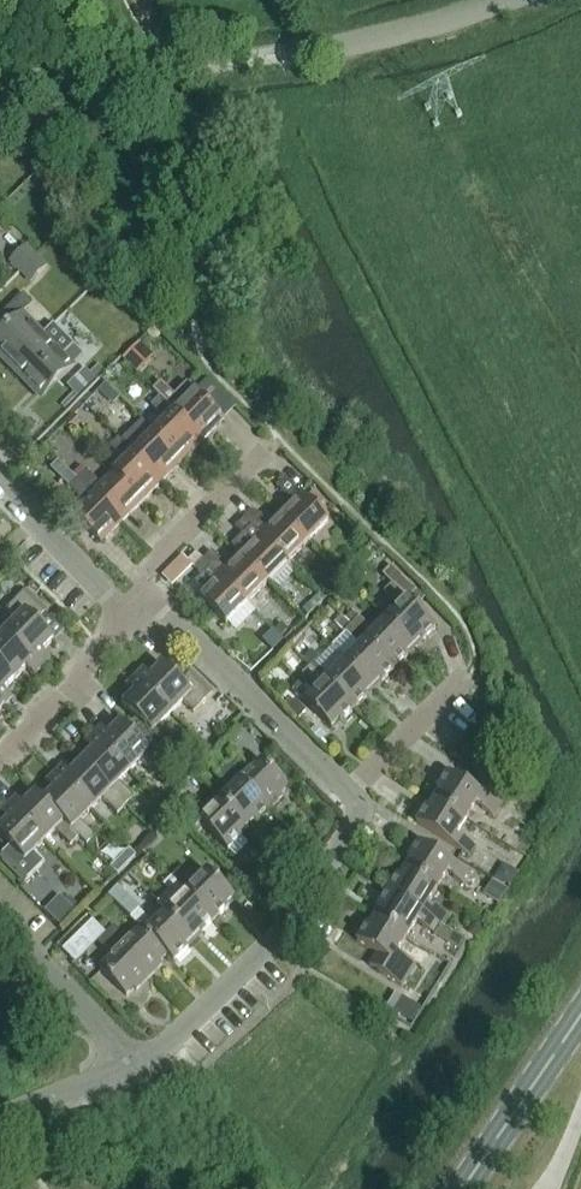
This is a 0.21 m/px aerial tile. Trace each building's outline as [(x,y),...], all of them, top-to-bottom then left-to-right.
[(87,207),(74,195),(66,203),(80,215),(87,207)] [(14,262),(23,271),(40,254),(31,244),(14,262)] [(52,266),(40,254),(23,271),(35,283),(52,266)] [(43,335),(23,315),(34,304),(24,294),(1,316),(11,326),(0,336),(0,359),(9,368),(43,335)] [(53,325),(43,335),(9,368),(40,399),(84,356),(53,325)] [(72,386),(82,396),(100,378),(90,368),(72,386)] [(159,398),(203,442),(224,420),(187,384),(175,396),(161,383),(153,391),(159,398)] [(113,401),(117,396),(107,386),(103,391),(113,401)] [(183,462),(203,442),(159,398),(151,406),(166,421),(154,434),(183,462)] [(66,424),(73,432),(81,424),(74,416),(66,424)] [(183,462),(154,434),(142,422),(131,434),(127,430),(118,439),(162,482),(183,462)] [(142,503),(162,482),(118,439),(110,447),(125,462),(113,474),(142,503)] [(69,488),(77,480),(59,462),(51,470),(69,488)] [(122,523),(142,503),(113,474),(102,486),(86,471),(78,480),(122,523)] [(308,543),(329,522),(317,511),(307,500),(285,479),(276,488),(292,503),(280,515),(308,543)] [(101,544),(122,523),(78,480),(69,488),(85,503),(72,515),(101,544)] [(314,493),(307,500),(317,511),(324,503),(314,493)] [(280,515),(268,527),(252,512),(244,520),(288,564),(308,543),(280,515)] [(231,548),(239,556),(267,584),(288,564),(244,520),(235,529),(243,536),(231,548)] [(371,546),(364,553),(371,560),(378,553),(371,546)] [(239,556),(227,568),(212,552),(203,561),(247,604),(267,584),(239,556)] [(197,554),(188,563),(203,578),(197,584),(204,591),(198,597),(226,626),(247,604),(203,561),(197,554)] [(386,621),(413,647),(420,640),(422,642),(436,628),(408,600),(417,591),(413,588),(393,569),(392,567),(384,576),(392,584),(384,593),(399,608),(386,621)] [(17,621),(6,632),(42,668),(50,660),(42,652),(54,640),(37,623),(47,612),(25,591),(6,611),(17,621)] [(353,612),(345,620),(351,626),(359,618),(353,612)] [(406,654),(413,647),(386,621),(374,633),(359,618),(351,626),(395,670),(408,656),(406,654)] [(345,620),(338,627),(344,633),(351,626),(345,620)] [(295,631),(286,623),(279,630),(288,638),(295,631)] [(395,670),(351,626),(344,633),(343,634),(350,641),(337,653),(346,662),(372,688),(380,681),(382,683),(395,670)] [(279,630),(268,641),(279,652),(290,641),(279,630)] [(15,680),(27,668),(34,676),(42,668),(6,632),(0,638),(0,665),(15,680)] [(312,652),(303,660),(310,667),(318,658),(312,652)] [(365,695),(372,688),(346,662),(334,674),(318,658),(310,667),(354,711),(368,697),(365,695)] [(15,680),(0,665),(0,702),(4,706),(12,699),(4,691),(15,680)] [(136,679),(172,714),(183,703),(193,714),(213,694),(191,673),(181,683),(163,666),(152,678),(144,671),(136,679)] [(341,724),(354,711),(310,667),(302,675),(306,678),(293,691),(331,729),(339,722),(341,724)] [(161,725),(172,714),(136,679),(128,686),(136,694),(124,706),(137,719),(127,730),(126,730),(152,756),(152,755),(172,736),(161,725)] [(295,701),(288,708),(299,719),(306,712),(295,701)] [(126,730),(127,730),(121,724),(109,736),(102,728),(93,736),(129,772),(140,761),(156,776),(165,767),(152,755),(152,756),(126,730)] [(512,735),(496,724),(488,735),(504,746),(512,735)] [(316,727),(311,732),(321,742),(326,737),(316,727)] [(119,783),(129,772),(93,736),(86,744),(93,752),(82,763),(125,807),(134,798),(119,783)] [(281,795),(288,787),(262,761),(249,774),(234,758),(225,767),(269,810),(283,797),(281,795)] [(71,775),(63,767),(55,775),(91,811),(102,800),(117,815),(125,807),(82,763),(71,775)] [(156,776),(155,777),(165,786),(174,777),(165,767),(156,776)] [(233,790),(220,802),(247,829),(254,821),(256,823),(269,810),(225,767),(217,775),(233,790)] [(434,801),(466,821),(476,806),(494,817),(508,795),(475,774),(468,786),(448,774),(438,791),(440,792),(434,801)] [(91,811),(55,775),(47,783),(55,791),(44,802),(43,803),(79,838),(87,846),(95,837),(80,822),(91,811)] [(43,803),(44,802),(36,794),(24,806),(17,798),(9,806),(44,842),(55,831),(71,846),(79,838),(43,803)] [(240,836),(247,829),(220,802),(208,814),(193,799),(184,808),(228,851),(242,838),(240,836)] [(457,835),(466,821),(434,801),(429,809),(427,808),(417,824),(469,857),(476,847),(457,835)] [(44,842),(9,806),(1,814),(8,822),(0,830),(0,837),(14,851),(3,862),(25,883),(45,864),(34,853),(44,842)] [(406,869),(437,889),(447,875),(465,886),(472,876),(419,842),(409,859),(411,860),(406,869)] [(129,851),(120,860),(126,866),(135,857),(129,851)] [(509,887),(517,875),(506,867),(498,880),(509,887)] [(428,904),(437,889),(406,869),(400,878),(398,876),(388,892),(440,925),(447,915),(428,904)] [(234,899),(208,872),(195,885),(180,870),(172,878),(216,922),(229,909),(227,907),(234,899)] [(157,905),(166,914),(193,941),(200,933),(202,935),(216,922),(172,878),(163,886),(170,892),(157,905)] [(514,890),(502,883),(495,893),(507,900),(514,890)] [(434,935),(440,925),(388,892),(378,908),(381,909),(375,918),(407,938),(416,923),(434,935)] [(60,897),(46,912),(61,927),(76,912),(60,897)] [(126,902),(121,908),(131,917),(136,912),(126,902)] [(166,914),(154,926),(139,911),(130,919),(141,930),(168,956),(174,963),(188,949),(186,947),(193,941),(166,914)] [(398,953),(407,938),(375,918),(370,927),(367,925),(357,942),(377,954),(369,966),(402,987),(416,964),(398,953)] [(75,964),(105,933),(91,920),(61,950),(75,964)] [(481,920),(471,936),(480,941),(490,926),(481,920)] [(168,956),(141,930),(129,942),(114,926),(106,934),(150,978),(163,965),(161,963),(168,956)] [(442,927),(437,935),(447,941),(453,933),(442,927)] [(106,934),(97,943),(113,958),(100,971),(127,997),(134,990),(136,992),(150,978),(106,934)] [(443,974),(450,961),(433,951),(426,964),(443,974)] [(403,999),(394,1012),(412,1023),(420,1010),(403,999)]
